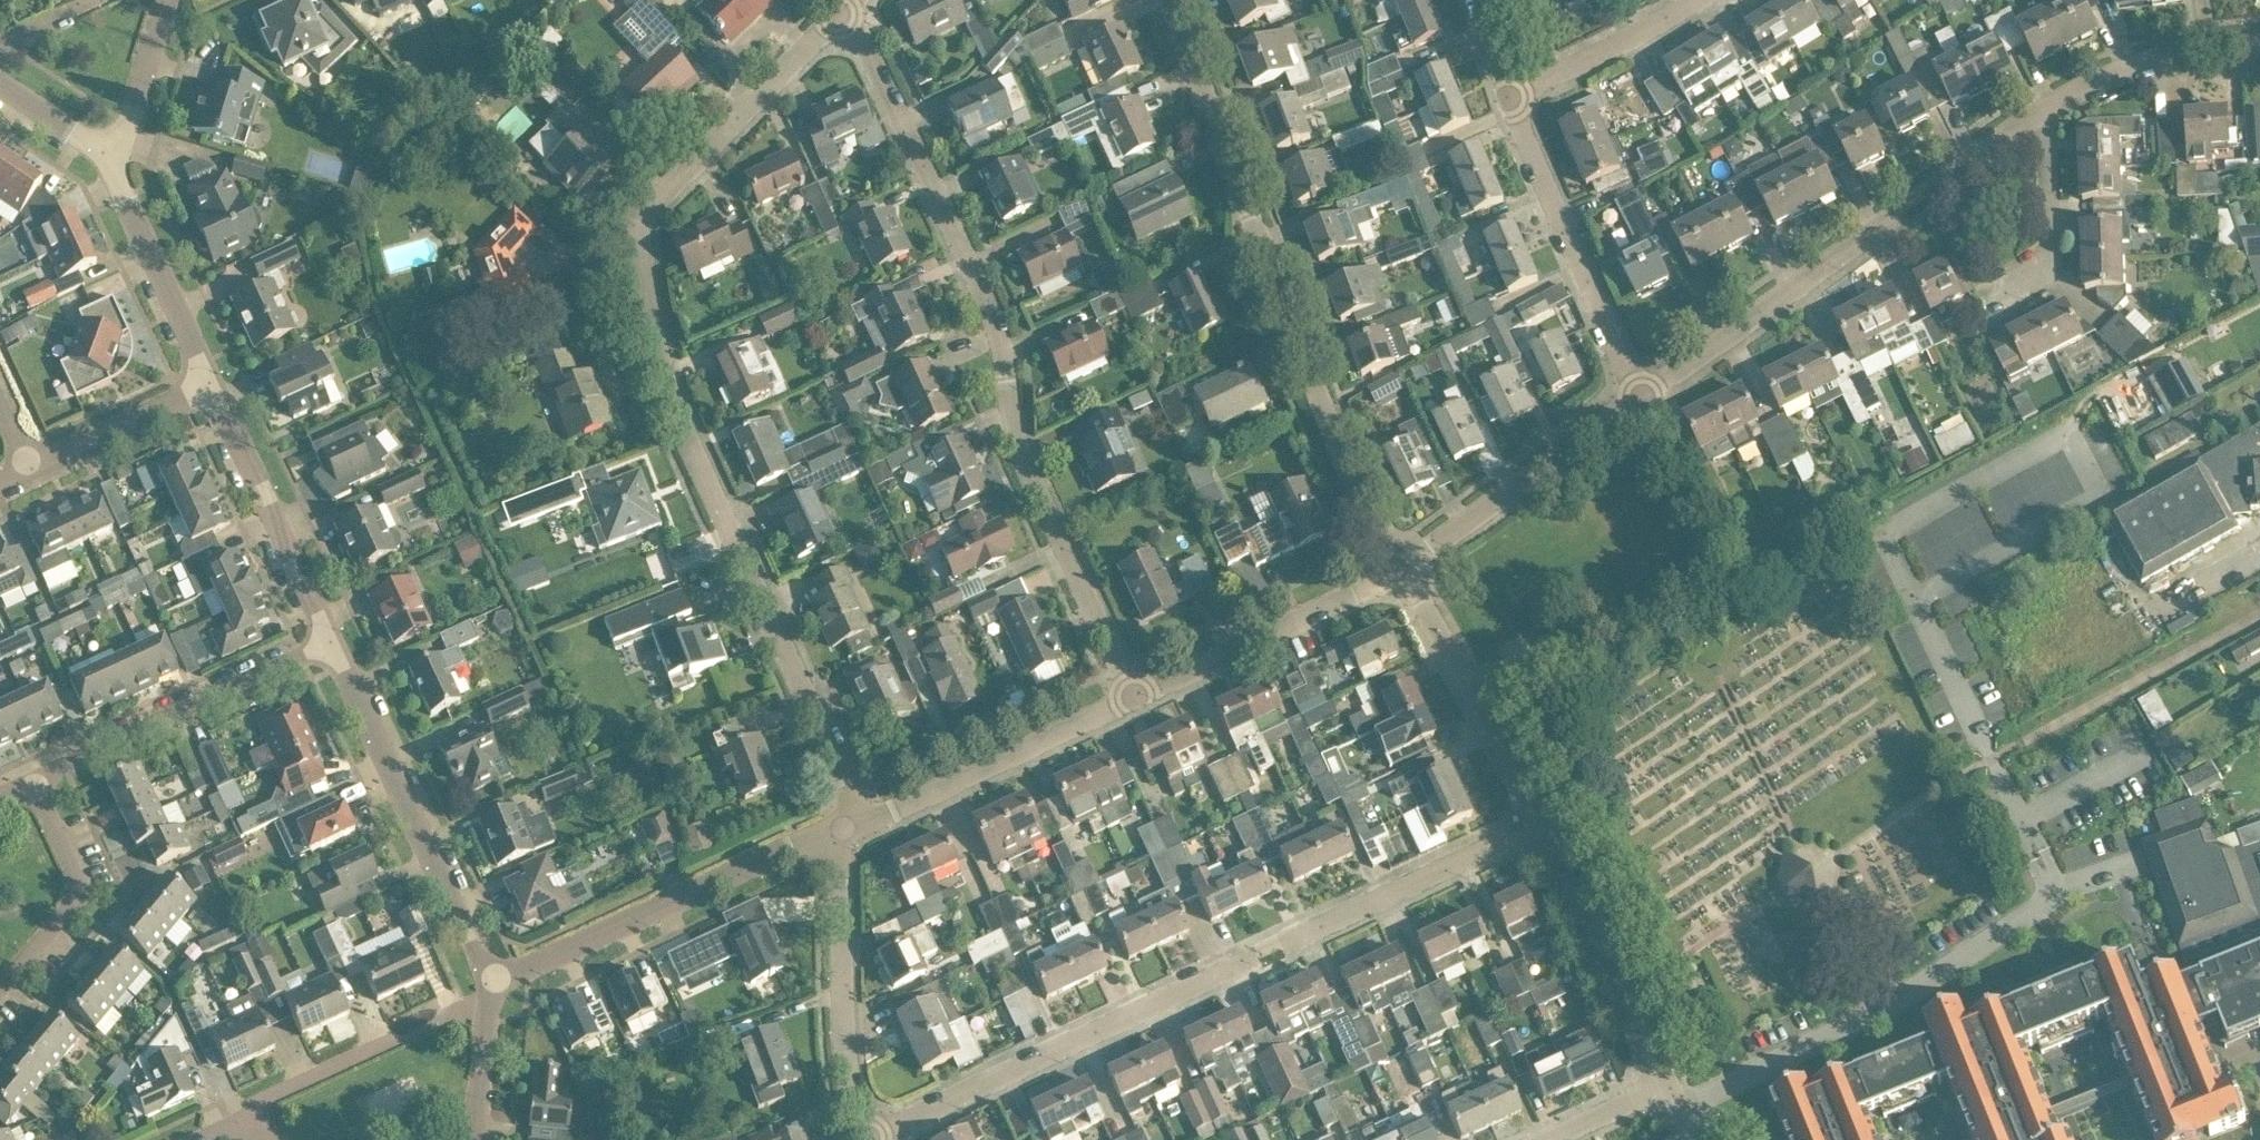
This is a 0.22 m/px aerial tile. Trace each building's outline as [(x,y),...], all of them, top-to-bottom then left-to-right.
[(428,9),(443,1),(443,0),(422,0),(428,9)] [(624,90),(611,102),(629,122),(643,110),(650,117),(672,96),(676,101),(696,82),(668,52),(681,40),(645,0),(644,0),(630,12),(656,39),(638,56),(648,66),(623,89),(624,90)] [(720,36),(722,35),(727,41),(752,18),(754,20),(772,4),(768,0),(709,0),(698,11),(717,31),(716,32),(720,36)] [(904,25),(906,24),(916,45),(965,21),(955,0),(919,0),(899,10),(904,20),(902,20),(904,25)] [(1073,21),(1094,10),(1094,9),(1113,0),(1063,0),(1073,21)] [(1231,6),(1228,7),(1230,11),(1228,12),(1235,28),(1240,26),(1241,28),(1267,17),(1270,24),(1288,15),(1281,0),(1228,0),(1231,6)] [(1379,7),(1394,1),(1402,19),(1432,6),(1429,0),(1376,0),(1379,7)] [(1570,12),(1605,4),(1605,3),(1618,0),(1567,0),(1570,12)] [(1774,11),(1792,41),(1818,26),(1822,32),(1834,24),(1819,0),(1815,0),(1807,5),(1804,0),(1792,0),(1774,11)] [(1834,24),(1844,41),(1856,34),(1852,26),(1863,19),(1854,3),(1859,0),(1819,0),(1834,24)] [(1931,9),(1944,1),(1944,0),(1925,0),(1931,9)] [(2097,0),(2066,0),(2047,10),(2067,48),(2097,32),(2084,8),(2097,1),(2097,0)] [(2151,5),(2151,0),(2116,0),(2117,10),(2151,5)] [(278,9),(257,18),(266,39),(265,39),(275,59),(278,57),(284,70),(304,61),(314,73),(331,58),(336,64),(356,46),(338,27),(327,15),(314,22),(310,13),(304,2),(290,8),(279,13),(278,9)] [(1409,35),(1394,41),(1400,54),(1415,48),(1415,49),(1424,45),(1445,36),(1432,6),(1402,19),(1409,35)] [(2011,10),(1998,17),(2012,44),(2024,38),(2037,63),(2067,48),(2047,10),(2018,25),(2011,10)] [(1738,36),(1737,37),(1758,71),(1770,63),(1766,56),(1792,41),(1774,11),(1747,28),(1753,38),(1743,44),(1738,36)] [(1993,38),(1964,53),(1983,91),(1986,89),(1987,91),(1999,85),(1998,83),(2013,75),(2003,56),(2000,50),(2012,44),(1998,17),(1985,23),(1993,38)] [(966,26),(984,63),(997,48),(983,18),(966,26)] [(1023,41),(1030,55),(1063,39),(1056,25),(1023,41)] [(1127,43),(1120,29),(1085,45),(1105,85),(1139,69),(1128,46),(1130,45),(1128,42),(1127,43)] [(997,48),(984,63),(982,65),(993,76),(1023,42),(1014,30),(997,48)] [(1254,87),(1287,74),(1292,89),(1310,82),(1297,46),(1298,46),(1298,45),(1299,44),(1295,33),(1262,45),(1242,53),(1254,87)] [(1719,34),(1693,50),(1721,97),(1742,84),(1755,105),(1768,97),(1775,109),(1778,107),(1771,95),(1757,71),(1758,71),(1737,37),(1726,44),(1719,34)] [(1063,39),(1030,55),(1038,72),(1071,57),(1063,39)] [(1326,55),(1334,75),(1344,71),(1367,62),(1360,42),(1326,55)] [(1928,87),(1912,56),(1905,42),(1899,45),(1903,52),(1898,54),(1902,61),(1899,62),(1909,80),(1879,95),(1899,134),(1929,118),(1916,93),(1928,87)] [(1916,54),(1912,56),(1928,87),(1940,81),(1951,103),(1953,106),(1970,97),(1971,99),(1982,94),(1981,92),(1983,91),(1964,53),(1948,61),(1934,68),(1925,49),(1916,54)] [(1682,121),(1690,132),(1702,124),(1695,113),(1721,97),(1693,50),(1666,67),(1672,77),(1661,83),(1677,110),(1677,111),(1682,121)] [(1864,52),(1857,56),(1863,65),(1870,61),(1864,52)] [(1367,69),(1369,87),(1402,73),(1396,57),(1367,69)] [(539,75),(544,81),(534,90),(551,108),(551,107),(559,115),(548,125),(550,127),(530,147),(547,165),(546,166),(574,197),(613,160),(598,145),(601,142),(585,126),(571,110),(585,97),(574,85),(552,62),(539,75)] [(1418,81),(1430,108),(1459,96),(1447,69),(1418,81)] [(1334,75),(1321,80),(1325,91),(1328,98),(1351,89),(1344,71),(1334,75)] [(212,104),(199,100),(189,131),(210,137),(230,144),(236,126),(250,131),(258,103),(263,88),(259,87),(241,80),(220,73),(215,92),(216,92),(212,104)] [(1402,73),(1369,87),(1373,102),(1383,98),(1408,87),(1402,73)] [(995,84),(948,105),(964,140),(1010,118),(1010,116),(1025,109),(1011,77),(995,84)] [(1661,83),(1644,94),(1660,121),(1677,111),(1677,110),(1661,83)] [(1122,92),(1061,121),(1063,125),(1068,135),(1072,143),(1094,133),(1097,141),(1111,134),(1123,160),(1136,155),(1156,145),(1135,101),(1128,104),(1122,92)] [(814,113),(820,126),(807,132),(823,167),(839,160),(836,154),(846,150),(844,144),(856,139),(860,149),(867,152),(885,143),(876,123),(869,126),(855,94),(814,113)] [(1294,146),(1294,147),(1311,140),(1310,138),(1315,136),(1311,123),(1306,125),(1304,122),(1303,122),(1299,112),(1314,107),(1310,96),(1264,114),(1279,151),(1294,146)] [(1459,96),(1430,108),(1442,136),(1470,123),(1459,96)] [(1578,121),(1562,128),(1575,157),(1608,143),(1596,115),(1606,111),(1600,97),(1573,109),(1578,121)] [(1382,122),(1392,117),(1383,98),(1373,102),(1382,122)] [(2245,111),(2247,140),(2247,144),(2248,161),(2248,164),(2259,163),(2259,110),(2245,111)] [(2188,138),(2190,164),(2211,163),(2209,147),(2229,145),(2226,112),(2186,115),(2188,138)] [(1813,124),(1819,136),(1820,135),(1835,164),(1837,164),(1831,152),(1842,146),(1854,171),(1885,156),(1866,118),(1836,133),(1827,117),(1813,124)] [(2081,140),(2082,168),(2119,167),(2119,140),(2142,139),(2141,120),(2102,121),(2089,122),(2076,127),(2077,140),(2081,140)] [(1402,167),(1424,158),(1419,146),(1408,150),(1396,123),(1385,128),(1402,167)] [(2158,124),(2161,167),(2177,166),(2174,123),(2158,124)] [(1063,125),(1028,142),(1035,157),(1058,147),(1061,153),(1074,147),(1072,143),(1068,135),(1063,125)] [(1334,140),(1339,155),(1377,141),(1371,126),(1334,140)] [(1811,152),(1783,167),(1806,211),(1837,195),(1824,170),(1835,164),(1820,135),(1819,136),(1806,143),(1811,152)] [(1616,161),(1626,157),(1618,138),(1608,143),(1575,157),(1587,186),(1598,181),(1604,194),(1633,182),(1627,168),(1620,170),(1616,161)] [(1638,153),(1643,164),(1635,168),(1642,184),(1669,170),(1658,144),(1638,153)] [(1452,160),(1464,187),(1493,175),(1481,148),(1452,160)] [(746,178),(755,198),(759,206),(799,188),(799,189),(803,187),(788,153),(774,160),(776,164),(746,178)] [(19,167),(0,154),(0,196),(19,167)] [(1776,226),(1806,211),(1783,167),(1779,158),(1774,156),(1748,169),(1749,173),(1738,179),(1752,207),(1764,201),(1776,226)] [(1286,172),(1299,206),(1313,200),(1314,202),(1337,194),(1324,158),(1307,164),(1286,172)] [(1407,180),(1416,200),(1419,207),(1431,201),(1419,174),(1429,170),(1424,158),(1402,167),(1407,180)] [(233,174),(254,181),(263,184),(267,168),(238,159),(233,174)] [(982,178),(1003,222),(1023,213),(1042,204),(1020,159),(982,178)] [(189,191),(201,217),(194,221),(214,263),(260,241),(256,231),(260,229),(262,224),(256,212),(251,210),(246,212),(240,198),(238,199),(226,174),(218,177),(213,167),(199,161),(184,169),(190,182),(194,180),(197,187),(189,191)] [(2234,162),(2226,162),(2226,172),(2234,172),(2246,172),(2248,171),(2249,167),(2248,164),(2248,161),(2234,162)] [(28,221),(56,202),(37,190),(42,182),(19,167),(0,196),(0,202),(28,221)] [(2120,200),(2120,186),(2119,167),(2082,168),(2083,201),(2105,200),(2120,200)] [(2178,168),(2179,197),(2195,197),(2224,196),(2217,175),(2195,177),(2195,167),(2178,168)] [(1113,189),(1138,241),(1190,216),(1172,181),(1155,189),(1147,173),(1113,189)] [(1493,175),(1464,187),(1470,202),(1456,208),(1462,220),(1504,202),(1493,175)] [(1733,201),(1704,216),(1723,254),(1753,238),(1740,213),(1752,207),(1738,179),(1737,178),(1724,184),(1733,201)] [(831,179),(817,186),(828,210),(829,209),(842,203),(831,179)] [(1394,208),(1416,200),(1407,180),(1359,197),(1364,210),(1365,214),(1372,211),(1392,204),(1394,208)] [(352,184),(350,192),(364,197),(370,190),(352,184)] [(825,237),(826,236),(839,230),(829,209),(828,210),(817,186),(800,193),(807,208),(811,207),(825,237)] [(2126,213),(2154,212),(2154,197),(2136,197),(2136,190),(2126,186),(2120,186),(2120,200),(2126,200),(2126,213)] [(1093,216),(1085,199),(1058,212),(1066,230),(1093,216)] [(1431,201),(1419,207),(1430,233),(1442,228),(1431,201)] [(39,261),(48,257),(85,240),(73,215),(64,219),(56,202),(28,221),(22,226),(39,261)] [(1668,250),(1654,222),(1653,222),(1643,202),(1620,214),(1639,250),(1619,260),(1638,296),(1669,281),(1656,256),(1668,250)] [(843,220),(849,234),(855,231),(874,270),(909,253),(889,213),(876,219),(870,206),(843,220)] [(1356,230),(1376,223),(1372,211),(1365,214),(1364,210),(1351,215),(1329,223),(1308,230),(1320,262),(1341,254),(1363,246),(1356,230)] [(519,315),(535,308),(521,271),(514,273),(509,258),(535,231),(514,212),(478,249),(485,265),(480,267),(487,284),(480,286),(494,324),(499,322),(502,325),(505,327),(509,328),(513,327),(516,325),(518,322),(519,318),(519,315)] [(2084,226),(2085,258),(2122,257),(2121,243),(2131,243),(2131,227),(2155,227),(2154,212),(2126,213),(2127,225),(2084,226)] [(1667,215),(1654,222),(1668,250),(1680,244),(1692,269),(1723,254),(1704,216),(1675,231),(1667,215)] [(673,241),(689,275),(732,256),(735,261),(751,253),(739,226),(723,233),(717,220),(673,241)] [(1486,239),(1498,266),(1527,254),(1515,227),(1486,239)] [(2241,245),(2259,243),(2259,229),(2236,230),(2241,245)] [(839,230),(826,236),(829,244),(843,238),(839,230)] [(1019,257),(1034,289),(1054,279),(1080,268),(1065,235),(1039,247),(1019,257)] [(85,240),(48,257),(60,281),(51,285),(57,298),(84,286),(79,273),(96,265),(85,240)] [(1418,242),(1387,254),(1392,268),(1423,256),(1418,242)] [(1441,259),(1453,286),(1465,281),(1448,242),(1436,247),(1441,259)] [(2241,245),(2247,261),(2259,260),(2259,243),(2241,245)] [(232,302),(254,351),(295,332),(276,292),(283,289),(279,282),(283,280),(278,271),(299,261),(291,245),(252,263),(260,279),(263,278),(267,286),(232,302)] [(349,263),(354,265),(358,263),(361,258),(357,250),(352,247),(347,250),(345,255),(349,263)] [(1527,254),(1498,266),(1510,294),(1539,281),(1527,254)] [(2122,257),(2085,258),(2086,290),(2099,290),(2099,301),(2115,313),(2128,300),(2128,288),(2123,288),(2122,257)] [(1923,323),(1936,348),(1949,341),(1941,327),(1954,320),(1949,310),(1963,303),(1962,302),(1973,296),(1956,260),(1915,280),(1934,317),(1923,323)] [(423,273),(428,288),(442,284),(437,269),(423,273)] [(1387,312),(1378,290),(1386,288),(1379,271),(1330,289),(1342,321),(1356,316),(1359,323),(1387,312)] [(1170,289),(1193,338),(1205,332),(1226,322),(1215,301),(1210,303),(1198,276),(1178,286),(1170,289)] [(1119,295),(1126,309),(1132,322),(1163,308),(1149,280),(1119,295)] [(775,281),(759,288),(766,302),(782,295),(775,281)] [(1465,281),(1453,286),(1472,330),(1496,320),(1488,302),(1477,308),(1465,281)] [(868,332),(877,352),(840,369),(849,387),(887,368),(879,353),(891,348),(894,354),(928,337),(909,297),(896,303),(889,290),(863,303),(851,309),(859,324),(870,318),(875,329),(868,332)] [(1893,291),(1864,306),(1889,356),(1916,343),(1922,355),(1936,348),(1923,323),(1911,329),(1893,291)] [(1118,292),(1103,299),(1090,305),(1098,323),(1126,309),(1119,295),(1118,292)] [(1543,298),(1503,319),(1510,333),(1525,325),(1550,311),(1543,298)] [(82,327),(70,358),(69,362),(60,366),(76,399),(111,383),(108,376),(109,373),(121,341),(122,337),(129,334),(113,299),(79,314),(83,323),(82,327)] [(795,307),(800,319),(811,314),(806,303),(795,307)] [(761,319),(770,339),(799,326),(790,306),(761,319)] [(1885,348),(1864,306),(1835,320),(1856,362),(1885,348)] [(2066,306),(2038,320),(2054,353),(2083,339),(2076,326),(2066,306)] [(1359,376),(1362,375),(1363,377),(1411,358),(1400,328),(1420,321),(1416,309),(1388,319),(1392,331),(1351,347),(1356,360),(1354,361),(1359,376)] [(2121,315),(2110,326),(2144,359),(2157,352),(2141,336),(2121,315)] [(1,336),(6,346),(40,327),(35,317),(1,336)] [(357,327),(365,342),(383,333),(375,318),(357,327)] [(1510,333),(1503,319),(1486,327),(1501,358),(1505,366),(1508,364),(1520,359),(1508,334),(1510,333)] [(2009,335),(1990,344),(2011,384),(2030,375),(2026,367),(2054,353),(2038,320),(2009,335)] [(1046,346),(1061,378),(1082,369),(1107,356),(1091,324),(1066,336),(1046,346)] [(2144,359),(2110,326),(2100,337),(2120,357),(2129,367),(2144,359)] [(1533,349),(1553,391),(1582,378),(1561,336),(1533,349)] [(722,379),(736,408),(773,391),(775,389),(774,387),(769,390),(756,363),(768,357),(760,340),(751,344),(716,361),(724,378),(722,379)] [(1435,355),(1422,361),(1430,377),(1442,371),(1446,380),(1463,373),(1451,346),(1435,354),(1435,355)] [(269,382),(278,401),(281,408),(287,405),(294,420),(311,412),(313,416),(331,407),(322,388),(327,385),(322,375),(328,372),(321,358),(316,360),(310,347),(275,363),(281,377),(275,379),(269,382)] [(1822,350),(1794,364),(1811,397),(1839,383),(1832,370),(1822,350)] [(2203,352),(2174,369),(2194,403),(2223,387),(2203,352)] [(536,367),(546,394),(552,391),(572,440),(590,433),(611,425),(592,375),(576,381),(566,355),(536,367)] [(1511,371),(1508,364),(1505,366),(1501,358),(1495,362),(1500,372),(1502,376),(1484,384),(1491,398),(1482,403),(1483,405),(1493,425),(1502,421),(1504,426),(1533,412),(1523,392),(1513,370),(1511,371)] [(1811,397),(1794,364),(1765,379),(1775,399),(1781,411),(1811,397)] [(880,407),(898,413),(906,409),(916,431),(949,416),(925,365),(909,373),(908,371),(876,387),(882,399),(880,407)] [(1195,393),(1212,429),(1264,404),(1247,369),(1195,393)] [(1369,391),(1377,406),(1406,390),(1398,375),(1369,391)] [(1852,382),(1865,407),(1868,413),(1882,406),(1866,375),(1852,382)] [(833,396),(839,411),(854,404),(872,395),(865,380),(863,382),(847,389),(833,396)] [(1865,407),(1852,382),(1840,388),(1853,414),(1865,407)] [(1181,401),(1187,399),(1180,386),(1156,398),(1172,433),(1192,424),(1181,401)] [(1452,410),(1435,418),(1446,441),(1456,461),(1485,447),(1475,427),(1457,390),(1445,396),(1452,410)] [(1759,428),(1757,423),(1758,422),(1743,390),(1715,404),(1739,453),(1756,444),(1750,432),(1759,428)] [(1145,393),(1128,400),(1133,412),(1150,405),(1145,393)] [(2028,393),(2014,401),(2018,408),(2023,419),(2038,412),(2028,393)] [(1738,453),(1739,453),(1715,404),(1685,419),(1701,450),(1709,464),(1711,464),(1737,450),(1738,453)] [(1077,448),(1081,457),(1078,459),(1080,464),(1081,464),(1084,470),(1083,471),(1086,477),(1090,475),(1098,493),(1118,484),(1131,478),(1121,454),(1133,449),(1123,428),(1116,412),(1104,418),(1084,427),(1091,442),(1077,448)] [(2156,459),(2202,433),(2191,413),(2145,439),(2156,459)] [(1786,415),(1772,421),(1793,463),(1803,483),(1815,477),(1814,467),(1808,455),(1806,456),(1786,415)] [(756,417),(744,422),(747,429),(748,431),(760,425),(756,417)] [(743,433),(735,437),(757,486),(777,477),(781,475),(786,473),(791,471),(805,464),(804,461),(798,448),(784,454),(777,439),(769,421),(760,425),(748,431),(747,429),(742,432),(743,433)] [(1779,470),(1793,463),(1772,421),(1759,428),(1763,436),(1772,453),(1779,470)] [(324,474),(316,479),(314,476),(313,477),(333,502),(334,502),(351,494),(348,488),(358,480),(360,482),(360,483),(385,472),(381,463),(388,458),(375,440),(372,442),(363,423),(311,447),(324,474)] [(1971,423),(1939,440),(1949,458),(1981,441),(1971,423)] [(839,445),(809,459),(816,475),(828,470),(858,456),(853,446),(844,427),(833,432),(839,445)] [(2231,444),(2104,516),(2142,585),(2239,530),(2233,517),(2252,516),(2251,510),(2259,509),(2259,428),(2231,444)] [(1403,487),(1407,496),(1436,482),(1427,464),(1439,458),(1428,434),(1387,454),(1399,478),(1403,487)] [(920,451),(916,453),(920,461),(908,466),(909,470),(929,477),(937,493),(930,496),(938,512),(952,505),(953,507),(954,507),(957,514),(976,505),(973,498),(985,492),(961,440),(940,450),(936,442),(920,450),(920,451)] [(913,447),(885,460),(892,474),(908,466),(920,461),(916,453),(913,447)] [(1929,467),(1921,449),(1903,457),(1912,475),(1929,467)] [(164,485),(170,497),(207,480),(206,479),(204,480),(193,458),(180,464),(176,456),(136,474),(146,494),(164,485)] [(835,485),(865,471),(859,458),(858,458),(858,456),(828,470),(835,485)] [(1201,501),(1219,496),(1208,460),(1191,465),(1201,501)] [(867,471),(876,489),(893,481),(884,463),(867,471)] [(1709,464),(1697,470),(1718,514),(1731,507),(1711,464),(1709,464)] [(582,474),(541,491),(548,506),(586,491),(607,547),(641,534),(661,526),(640,471),(609,483),(603,466),(582,474)] [(115,473),(120,483),(132,478),(127,467),(115,473)] [(378,490),(386,507),(424,489),(416,472),(378,490)] [(1399,478),(1384,485),(1388,492),(1403,487),(1399,478)] [(170,497),(180,520),(217,503),(207,480),(170,497)] [(1250,556),(1256,568),(1326,534),(1302,484),(1271,499),(1280,518),(1242,536),(1237,525),(1214,536),(1228,566),(1250,556)] [(810,494),(770,513),(770,514),(777,511),(799,559),(833,543),(810,494)] [(73,504),(72,504),(89,541),(112,530),(97,496),(74,507),(73,504)] [(108,504),(120,530),(132,525),(120,499),(108,504)] [(181,552),(185,561),(218,546),(212,534),(225,528),(215,505),(218,504),(217,503),(180,520),(190,541),(185,543),(181,552)] [(72,504),(49,515),(66,551),(89,541),(72,504)] [(337,528),(357,571),(395,554),(394,553),(399,550),(401,544),(400,539),(397,534),(391,532),(385,534),(375,511),(337,528)] [(958,525),(964,537),(941,548),(945,557),(954,577),(987,562),(989,566),(1003,560),(1001,555),(1012,550),(1000,523),(987,529),(980,514),(958,525)] [(66,551),(49,515),(48,515),(50,518),(27,529),(42,561),(36,564),(43,578),(72,564),(65,551),(66,551)] [(454,547),(460,559),(480,550),(474,537),(454,547)] [(21,590),(21,591),(35,585),(18,548),(6,554),(0,541),(0,599),(21,590)] [(919,543),(904,549),(911,563),(925,557),(919,543)] [(213,592),(250,574),(247,575),(237,552),(223,558),(218,546),(185,561),(182,563),(198,599),(213,592)] [(641,580),(671,574),(665,548),(636,554),(641,580)] [(1140,561),(1120,571),(1143,621),(1214,588),(1204,568),(1199,557),(1176,568),(1183,584),(1168,591),(1152,556),(1140,561)] [(517,597),(535,589),(524,563),(506,571),(517,597)] [(138,569),(143,581),(154,576),(148,564),(138,569)] [(825,598),(811,604),(832,648),(848,641),(867,632),(846,588),(851,586),(843,570),(818,582),(825,598)] [(213,592),(224,615),(261,598),(250,574),(213,592)] [(154,576),(143,581),(148,591),(149,592),(159,588),(154,576)] [(114,594),(126,589),(121,578),(109,584),(114,594)] [(380,615),(394,646),(430,629),(416,598),(419,597),(410,579),(369,598),(377,616),(380,615)] [(126,589),(114,594),(119,604),(141,594),(148,591),(143,581),(126,589)] [(1055,650),(1058,649),(1051,632),(1046,634),(1030,601),(1029,601),(1020,582),(967,608),(974,622),(998,611),(1028,675),(1058,661),(1055,654),(1057,654),(1055,650)] [(114,594),(109,584),(97,589),(102,599),(114,594)] [(929,603),(935,617),(962,605),(955,590),(929,603)] [(71,597),(76,607),(88,601),(83,591),(71,597)] [(689,636),(682,619),(691,615),(682,593),(661,601),(605,623),(616,651),(653,637),(674,694),(694,687),(691,676),(724,663),(711,628),(689,636)] [(114,594),(102,599),(107,610),(119,604),(114,594)] [(261,598),(224,615),(229,626),(211,634),(213,639),(222,659),(262,641),(256,629),(269,622),(258,600),(261,598)] [(35,612),(40,624),(51,619),(46,607),(35,612)] [(496,615),(493,626),(501,634),(511,631),(515,621),(507,613),(496,615)] [(81,614),(74,618),(70,620),(75,630),(76,629),(79,637),(89,632),(86,625),(86,624),(81,614)] [(70,620),(58,625),(40,634),(46,647),(64,639),(63,636),(75,630),(70,620)] [(440,637),(447,653),(409,671),(431,717),(461,702),(447,673),(463,665),(456,650),(479,640),(470,622),(440,637)] [(2172,636),(2184,630),(2180,622),(2168,629),(2172,636)] [(925,654),(940,685),(935,687),(942,702),(946,700),(951,711),(979,698),(970,678),(945,627),(927,636),(934,650),(925,654)] [(1364,682),(1385,673),(1381,664),(1384,663),(1383,661),(1395,656),(1383,629),(1363,639),(1360,633),(1322,651),(1329,666),(1351,656),(1359,673),(1360,672),(1364,682)] [(906,632),(892,638),(904,666),(919,659),(906,632)] [(2240,662),(2250,656),(2251,658),(2259,652),(2259,632),(2232,648),(2240,662)] [(170,639),(179,658),(191,652),(182,633),(170,639)] [(20,639),(25,651),(36,647),(31,634),(20,639)] [(163,639),(140,650),(156,686),(157,686),(156,683),(179,673),(163,639)] [(140,650),(117,661),(134,697),(156,686),(140,650)] [(117,661),(94,671),(111,708),(134,697),(117,661)] [(864,664),(844,673),(863,714),(870,711),(878,728),(898,719),(899,720),(901,720),(903,720),(904,720),(906,720),(907,719),(908,718),(909,717),(910,716),(911,714),(911,713),(917,710),(916,709),(910,712),(908,707),(912,704),(914,702),(916,699),(916,696),(916,693),(914,690),(913,689),(910,687),(908,686),(907,686),(905,686),(900,687),(899,688),(890,669),(878,675),(871,661),(864,664)] [(26,672),(21,662),(9,667),(14,678),(26,672)] [(1305,687),(1290,695),(1300,717),(1326,705),(1324,701),(1320,691),(1326,688),(1324,684),(1313,662),(1297,670),(1305,687)] [(999,671),(1007,689),(1016,685),(1010,671),(1008,671),(1007,667),(999,671)] [(111,708),(94,671),(70,682),(76,696),(86,716),(109,705),(110,708),(111,708)] [(1285,680),(1291,692),(1303,686),(1297,675),(1285,680)] [(1266,684),(1242,696),(1262,738),(1286,727),(1279,711),(1276,704),(1266,684)] [(47,686),(23,697),(40,733),(41,733),(39,730),(62,719),(47,686)] [(1357,741),(1363,738),(1369,735),(1374,733),(1421,711),(1416,699),(1419,698),(1420,695),(1417,687),(1414,686),(1410,688),(1410,686),(1400,690),(1389,695),(1382,699),(1368,705),(1374,719),(1367,722),(1363,714),(1348,720),(1357,741)] [(483,707),(492,726),(528,709),(520,691),(483,707)] [(2156,734),(2173,724),(2155,693),(2138,703),(2156,734)] [(1242,696),(1216,708),(1228,734),(1242,728),(1256,760),(1269,754),(1266,749),(1267,748),(1262,738),(1242,696)] [(23,697),(0,707),(17,744),(40,733),(23,697)] [(1326,705),(1300,717),(1306,732),(1338,717),(1331,703),(1326,705)] [(0,707),(0,748),(15,741),(16,744),(17,744),(0,707)] [(257,773),(272,766),(271,765),(311,747),(315,745),(297,708),(259,726),(268,746),(249,755),(257,773)] [(1421,711),(1374,733),(1380,746),(1391,768),(1428,751),(1423,741),(1433,736),(1421,711)] [(1300,717),(1286,724),(1313,783),(1315,782),(1328,777),(1306,732),(1300,717)] [(1186,722),(1161,733),(1188,791),(1201,785),(1194,772),(1206,766),(1198,748),(1186,722)] [(439,748),(454,781),(464,776),(472,792),(499,779),(492,763),(498,760),(483,728),(439,748)] [(722,773),(732,769),(745,801),(775,790),(760,752),(764,751),(759,736),(741,743),(735,728),(709,738),(722,773)] [(1188,791),(1161,733),(1135,746),(1147,772),(1161,766),(1175,798),(1188,791)] [(1374,733),(1363,738),(1370,751),(1380,746),(1374,733)] [(198,750),(217,791),(233,783),(214,743),(198,750)] [(311,747),(271,765),(272,766),(279,782),(272,803),(247,814),(249,817),(237,822),(244,837),(280,820),(317,803),(316,802),(315,803),(308,788),(310,787),(312,782),(311,779),(323,774),(311,747)] [(658,759),(663,772),(683,765),(679,751),(658,759)] [(181,760),(186,772),(196,768),(191,755),(181,760)] [(1239,755),(1223,762),(1239,796),(1248,815),(1261,808),(1253,790),(1255,789),(1239,755)] [(649,760),(633,766),(644,793),(659,786),(649,760)] [(1107,829),(1121,823),(1113,808),(1125,802),(1117,786),(1114,780),(1105,760),(1080,772),(1100,814),(1107,829)] [(1224,803),(1239,796),(1223,762),(1208,770),(1224,803)] [(2180,779),(2192,799),(2216,785),(2204,765),(2180,779)] [(105,781),(116,804),(150,789),(139,766),(105,781)] [(1410,776),(1388,787),(1394,798),(1411,795),(1420,791),(1427,806),(1459,791),(1447,766),(1438,770),(1427,775),(1420,779),(1417,773),(1410,776)] [(539,786),(546,802),(594,783),(587,767),(572,773),(539,786)] [(186,772),(191,784),(201,780),(196,768),(186,772)] [(1080,772),(1054,784),(1060,797),(1074,826),(1088,820),(1091,825),(1089,826),(1094,836),(1107,829),(1100,814),(1080,772)] [(1359,775),(1334,786),(1340,797),(1364,786),(1359,775)] [(1295,776),(1285,780),(1290,791),(1300,786),(1295,776)] [(1328,777),(1315,782),(1326,806),(1341,799),(1340,797),(1334,786),(1329,776),(1328,777)] [(1341,799),(1359,838),(1369,833),(1362,817),(1356,805),(1369,798),(1364,786),(1340,798),(1341,799)] [(116,804),(126,826),(160,811),(150,789),(116,804)] [(1443,836),(1441,831),(1471,817),(1459,791),(1427,806),(1418,810),(1416,812),(1427,837),(1430,842),(1443,836)] [(215,812),(224,807),(219,795),(209,800),(215,812)] [(317,803),(280,820),(291,845),(303,840),(309,853),(355,832),(343,807),(340,808),(334,796),(317,803)] [(1024,798),(999,809),(1032,880),(1039,877),(1033,864),(1039,861),(1032,847),(1044,841),(1024,798)] [(2188,963),(2235,944),(2235,943),(2251,937),(2251,935),(2259,931),(2259,843),(2243,849),(2234,852),(2219,846),(2210,822),(2206,824),(2199,802),(2159,816),(2167,838),(2146,845),(2182,944),(2188,962),(2188,963)] [(532,852),(556,843),(544,815),(529,821),(523,805),(514,809),(514,808),(479,822),(497,867),(532,853),(532,852)] [(215,812),(217,818),(220,824),(230,819),(224,807),(215,812)] [(1248,815),(1247,815),(1260,840),(1274,834),(1262,808),(1261,808),(1248,815)] [(1032,880),(999,809),(973,821),(986,848),(993,866),(1008,859),(1014,873),(1017,872),(1023,885),(1032,880)] [(137,849),(147,844),(170,833),(170,832),(160,811),(126,826),(137,849)] [(642,830),(646,839),(649,840),(653,851),(676,841),(664,813),(641,822),(643,828),(642,830)] [(1326,833),(1309,841),(1323,870),(1353,856),(1340,827),(1339,827),(1332,813),(1319,819),(1326,833)] [(1244,848),(1260,840),(1247,815),(1233,822),(1244,848)] [(1170,817),(1154,824),(1167,852),(1181,846),(1183,845),(1170,817)] [(687,828),(693,854),(714,849),(708,824),(687,828)] [(1151,860),(1165,853),(1167,852),(1154,824),(1137,832),(1151,860)] [(2243,849),(2259,843),(2259,825),(2237,832),(2243,849)] [(1323,870),(1309,841),(1303,827),(1274,840),(1280,855),(1279,855),(1293,884),(1323,870)] [(1383,827),(1369,833),(1359,838),(1373,868),(1387,862),(1378,843),(1388,838),(1383,827)] [(147,844),(157,867),(191,852),(180,828),(170,832),(170,833),(147,844)] [(943,836),(919,847),(932,875),(956,863),(943,836)] [(240,859),(232,844),(212,854),(219,869),(240,859)] [(1167,852),(1165,853),(1178,879),(1194,872),(1181,846),(1167,852)] [(896,922),(902,935),(924,925),(924,926),(949,914),(946,906),(946,905),(941,895),(931,875),(932,875),(919,847),(893,860),(905,887),(914,906),(915,906),(917,911),(896,922)] [(326,890),(317,894),(322,904),(328,917),(332,915),(334,913),(360,902),(354,890),(375,880),(377,879),(365,852),(330,868),(319,874),(326,890)] [(1243,872),(1226,879),(1240,909),(1271,895),(1261,874),(1257,866),(1256,866),(1250,852),(1236,858),(1243,872)] [(1165,853),(1151,860),(1163,886),(1178,879),(1165,853)] [(1819,905),(1812,871),(1785,853),(1778,880),(1780,894),(1793,903),(1819,905)] [(580,884),(551,898),(543,882),(555,876),(546,857),(525,867),(529,875),(506,886),(511,898),(515,897),(518,904),(512,906),(522,925),(538,918),(535,912),(539,910),(545,922),(588,902),(580,884)] [(1090,860),(1075,867),(1086,890),(1104,883),(1127,872),(1123,863),(1114,867),(1116,872),(1099,880),(1090,860)] [(1075,867),(1063,873),(1074,896),(1084,891),(1086,890),(1075,867)] [(1240,909),(1226,879),(1211,887),(1205,873),(1191,879),(1198,894),(1197,894),(1211,923),(1240,909)] [(168,877),(152,897),(180,921),(196,901),(168,877)] [(1086,890),(1084,891),(1097,918),(1108,913),(1106,907),(1113,904),(1104,883),(1086,890)] [(941,895),(946,905),(958,900),(953,889),(941,895)] [(1503,924),(1512,942),(1539,930),(1521,890),(1493,903),(1503,924)] [(1075,897),(1070,900),(1081,924),(1082,925),(1083,925),(1097,918),(1084,891),(1074,896),(1075,897)] [(1154,897),(1138,904),(1145,917),(1158,947),(1188,933),(1175,904),(1174,904),(1168,891),(1154,897)] [(1007,896),(993,903),(1005,929),(1015,924),(1020,922),(1007,896)] [(152,897),(136,915),(164,939),(180,921),(152,897)] [(364,911),(360,902),(334,913),(337,918),(345,920),(364,911)] [(991,935),(1001,931),(1005,929),(993,903),(979,909),(991,935)] [(427,933),(416,908),(400,916),(411,940),(427,933)] [(1158,947),(1145,917),(1128,924),(1122,911),(1109,917),(1115,931),(1114,931),(1119,941),(1128,961),(1158,947)] [(1471,914),(1444,927),(1458,955),(1471,949),(1475,959),(1489,952),(1483,941),(1484,941),(1471,914)] [(164,939),(136,915),(120,935),(148,959),(164,939)] [(332,915),(328,917),(322,919),(326,930),(327,930),(340,958),(354,951),(341,923),(337,925),(332,915)] [(1020,922),(1015,924),(1019,932),(1031,927),(1027,919),(1020,922)] [(751,985),(769,977),(770,978),(775,975),(775,974),(783,970),(766,934),(769,933),(765,926),(749,933),(742,920),(667,956),(681,984),(738,957),(751,985)] [(1015,924),(1005,929),(1001,931),(1009,950),(1013,958),(1028,951),(1019,932),(1015,924)] [(924,925),(902,935),(907,944),(879,957),(894,989),(926,974),(920,961),(937,953),(924,926),(924,925)] [(1458,955),(1444,927),(1417,939),(1430,967),(1430,966),(1436,977),(1462,965),(1457,955),(1458,955)] [(249,928),(242,931),(248,945),(261,939),(258,932),(249,928)] [(232,930),(215,938),(220,948),(236,941),(232,930)] [(326,964),(340,958),(327,930),(326,930),(312,936),(326,964)] [(1062,956),(1076,986),(1106,972),(1092,942),(1085,930),(1056,943),(1062,956)] [(966,947),(975,966),(981,963),(1009,950),(1001,931),(991,935),(966,947)] [(220,948),(215,938),(198,945),(203,956),(220,948)] [(248,946),(257,964),(273,957),(265,939),(248,946)] [(383,953),(401,991),(425,980),(407,942),(383,953)] [(115,948),(99,968),(127,992),(144,972),(115,948)] [(1009,950),(981,963),(986,975),(1015,962),(1013,958),(1009,950)] [(1076,986),(1062,956),(1046,963),(1039,950),(1026,956),(1032,969),(1046,1000),(1076,986)] [(1395,950),(1368,962),(1386,1001),(1399,995),(1413,988),(1407,977),(1408,977),(1395,950)] [(2051,1132),(2056,1130),(2052,1121),(2134,1088),(2155,1139),(2196,1139),(2195,1137),(2209,1132),(2211,1137),(2246,1123),(2232,1087),(2223,1091),(2199,1031),(2221,1022),(2226,1049),(2250,1038),(2249,1036),(2259,1031),(2259,951),(2180,984),(2176,974),(2143,987),(2141,983),(2142,982),(2133,962),(2130,963),(2130,964),(2125,965),(2124,962),(2089,976),(2090,980),(2086,982),(2085,981),(2079,983),(2072,966),(2046,977),(1961,1012),(1960,1009),(1924,1023),(1933,1044),(1928,1045),(1927,1045),(1855,1074),(1856,1074),(1851,1076),(1850,1073),(1814,1087),(1816,1090),(1811,1093),(1806,1082),(1771,1096),(1789,1139),(1877,1139),(1866,1115),(1881,1109),(1885,1119),(1937,1097),(1934,1088),(1948,1082),(1972,1139),(2054,1139),(2051,1132)] [(377,1002),(401,991),(383,953),(359,964),(377,1002)] [(249,956),(234,963),(248,993),(249,993),(262,987),(262,986),(255,972),(256,972),(249,956)] [(172,979),(181,986),(197,967),(189,960),(172,979)] [(1525,996),(1529,994),(1536,990),(1533,985),(1522,961),(1511,966),(1509,967),(1524,996),(1525,996)] [(1386,1001),(1368,962),(1341,975),(1354,1003),(1355,1002),(1360,1013),(1370,1008),(1374,1015),(1389,1008),(1385,1001),(1386,1001)] [(256,972),(255,972),(262,986),(262,987),(268,1001),(282,994),(285,993),(281,985),(271,964),(256,972)] [(1509,967),(1493,974),(1507,1004),(1514,1001),(1524,996),(1509,967)] [(99,968),(83,986),(112,1010),(127,992),(99,968)] [(636,974),(608,988),(628,1028),(670,1007),(656,979),(642,986),(636,974)] [(1346,1015),(1334,1020),(1327,1003),(1314,975),(1288,988),(1309,1033),(1330,1023),(1343,1050),(1354,1045),(1359,1055),(1364,1053),(1364,1052),(1351,1024),(1350,1025),(1346,1015)] [(331,977),(308,987),(326,1026),(350,1015),(340,995),(337,987),(332,976),(331,977)] [(1547,979),(1533,985),(1536,990),(1550,984),(1547,979)] [(1443,980),(1426,989),(1440,1017),(1456,1009),(1443,980)] [(1565,995),(1558,980),(1550,984),(1536,990),(1529,994),(1534,1006),(1536,1008),(1565,995)] [(914,1009),(895,1018),(908,1046),(946,1028),(959,1022),(940,982),(908,997),(914,1009)] [(112,1010),(83,986),(67,1005),(95,1029),(112,1010)] [(287,997),(284,998),(292,1017),(302,1037),(326,1026),(308,987),(287,997)] [(1293,1040),(1309,1033),(1288,988),(1260,1001),(1273,1028),(1274,1028),(1284,1050),(1287,1049),(1287,1048),(1295,1044),(1293,1040)] [(1440,1017),(1426,989),(1409,997),(1429,1040),(1447,1031),(1440,1017)] [(1019,1004),(1029,1024),(1041,1018),(1031,998),(1027,990),(1015,996),(1019,1004)] [(1519,1013),(1534,1006),(1529,994),(1525,996),(1524,996),(1514,1001),(1519,1013)] [(1488,995),(1478,1000),(1485,1014),(1495,1010),(1489,996),(1488,995)] [(250,997),(226,1008),(233,1022),(251,1061),(275,1049),(266,1029),(251,997),(250,997)] [(154,1010),(162,1017),(163,1018),(163,1017),(171,1008),(163,1000),(154,1010)] [(582,1001),(555,1015),(575,1055),(616,1034),(602,1006),(588,1013),(582,1001)] [(195,1013),(186,1017),(194,1034),(199,1046),(213,1040),(223,1063),(227,1072),(251,1061),(233,1022),(221,1028),(212,1032),(208,1023),(202,1010),(195,1013)] [(693,1011),(680,1017),(683,1024),(690,1039),(691,1041),(704,1036),(693,1011)] [(1237,1011),(1211,1023),(1229,1063),(1256,1050),(1250,1038),(1237,1011)] [(1473,1021),(1486,1049),(1501,1043),(1487,1014),(1473,1021)] [(51,1016),(35,1035),(63,1059),(80,1039),(51,1016)] [(193,1054),(186,1037),(176,1016),(170,1023),(152,1044),(144,1054),(143,1055),(147,1065),(157,1086),(149,1090),(136,1096),(135,1096),(146,1119),(147,1119),(147,1118),(163,1111),(194,1096),(187,1081),(190,1079),(189,1076),(181,1059),(193,1054)] [(162,1017),(144,1037),(152,1044),(170,1023),(163,1017),(163,1018),(162,1017)] [(1367,1017),(1351,1024),(1364,1052),(1364,1053),(1370,1068),(1388,1060),(1367,1017)] [(946,1028),(908,1046),(922,1074),(950,1061),(956,1072),(981,1060),(962,1020),(959,1022),(946,1028)] [(1229,1063),(1211,1023),(1183,1036),(1196,1064),(1197,1063),(1203,1075),(1211,1071),(1215,1080),(1214,1080),(1220,1083),(1221,1083),(1226,1093),(1240,1086),(1234,1074),(1229,1063)] [(683,1024),(658,1036),(663,1049),(690,1039),(683,1024)] [(1029,1024),(1019,1029),(1025,1042),(1035,1038),(1029,1024)] [(1554,1047),(1560,1060),(1573,1088),(1602,1075),(1591,1049),(1602,1044),(1601,1044),(1594,1028),(1554,1047)] [(687,1043),(693,1057),(725,1045),(727,1044),(722,1030),(704,1036),(691,1041),(687,1043)] [(754,1039),(740,1044),(746,1060),(751,1074),(746,1076),(759,1110),(784,1100),(779,1087),(798,1080),(790,1059),(786,1061),(775,1031),(754,1039)] [(1502,1037),(1512,1058),(1524,1052),(1514,1031),(1502,1037)] [(35,1035),(19,1053),(47,1077),(63,1059),(35,1035)] [(152,1044),(144,1037),(135,1047),(144,1054),(152,1044)] [(1161,1047),(1135,1059),(1153,1098),(1179,1086),(1174,1075),(1171,1067),(1161,1047)] [(1284,1050),(1272,1056),(1294,1103),(1309,1096),(1299,1075),(1287,1049),(1284,1050)] [(1409,1060),(1422,1089),(1439,1081),(1425,1052),(1409,1060)] [(19,1053),(3,1072),(32,1096),(47,1077),(19,1053)] [(1385,1062),(1402,1099),(1422,1089),(1405,1053),(1385,1062)] [(1573,1088),(1560,1060),(1543,1068),(1536,1053),(1524,1059),(1530,1074),(1529,1074),(1543,1103),(1573,1088)] [(1294,1103),(1272,1056),(1257,1063),(1279,1110),(1294,1103)] [(106,1067),(115,1075),(124,1064),(115,1057),(106,1067)] [(1153,1098),(1135,1059),(1107,1072),(1117,1092),(1120,1100),(1121,1099),(1126,1110),(1129,1117),(1142,1111),(1139,1104),(1153,1098)] [(585,1065),(574,1071),(579,1082),(590,1076),(585,1065)] [(553,1139),(594,1139),(581,1137),(582,1133),(569,1131),(573,1101),(559,1100),(563,1070),(537,1067),(534,1097),(533,1097),(529,1128),(555,1131),(553,1139)] [(1493,1091),(1477,1098),(1490,1127),(1520,1113),(1511,1093),(1507,1085),(1506,1086),(1499,1071),(1486,1076),(1493,1091)] [(3,1072),(0,1076),(0,1122),(6,1127),(32,1096),(3,1072)] [(1195,1087),(1217,1134),(1233,1126),(1229,1116),(1228,1117),(1211,1079),(1195,1087)] [(1085,1082),(1058,1095),(1076,1134),(1102,1122),(1097,1110),(1098,1110),(1085,1082)] [(1332,1086),(1323,1090),(1327,1099),(1339,1123),(1338,1123),(1344,1136),(1359,1129),(1338,1083),(1332,1086)] [(86,1092),(77,1102),(86,1109),(94,1099),(86,1092)] [(1477,1098),(1460,1106),(1454,1092),(1440,1098),(1451,1121),(1460,1139),(1463,1139),(1490,1127),(1477,1098)] [(1195,1093),(1179,1101),(1195,1134),(1211,1127),(1195,1093)] [(642,1095),(625,1101),(631,1120),(648,1114),(642,1095)] [(1058,1095),(1031,1108),(1044,1136),(1045,1135),(1047,1139),(1063,1139),(1076,1134),(1058,1095)] [(1324,1129),(1338,1123),(1327,1099),(1312,1106),(1324,1129)] [(86,1109),(77,1102),(69,1112),(77,1119),(86,1109)] [(1396,1139),(1433,1139),(1425,1122),(1424,1123),(1417,1109),(1404,1115),(1405,1117),(1390,1124),(1395,1136),(1394,1136),(1396,1139)] [(40,1120),(48,1127),(56,1117),(48,1110),(40,1120)] [(1016,1139),(1021,1139),(1030,1136),(1018,1110),(1004,1116),(1016,1139)] [(982,1139),(972,1118),(955,1125),(960,1134),(948,1139),(981,1139),(982,1139)] [(1241,1129),(1246,1139),(1267,1139),(1261,1127),(1259,1128),(1256,1121),(1241,1129)] [(1359,1135),(1361,1139),(1396,1139),(1394,1136),(1395,1136),(1389,1121),(1388,1122),(1372,1129),(1359,1135)] [(802,1131),(782,1139),(779,1129),(759,1136),(760,1137),(752,1139),(805,1139),(802,1131)] [(1241,1129),(1224,1137),(1226,1139),(1246,1139),(1241,1129)] [(1125,1138),(1126,1139),(1145,1139),(1141,1130),(1125,1138)]
